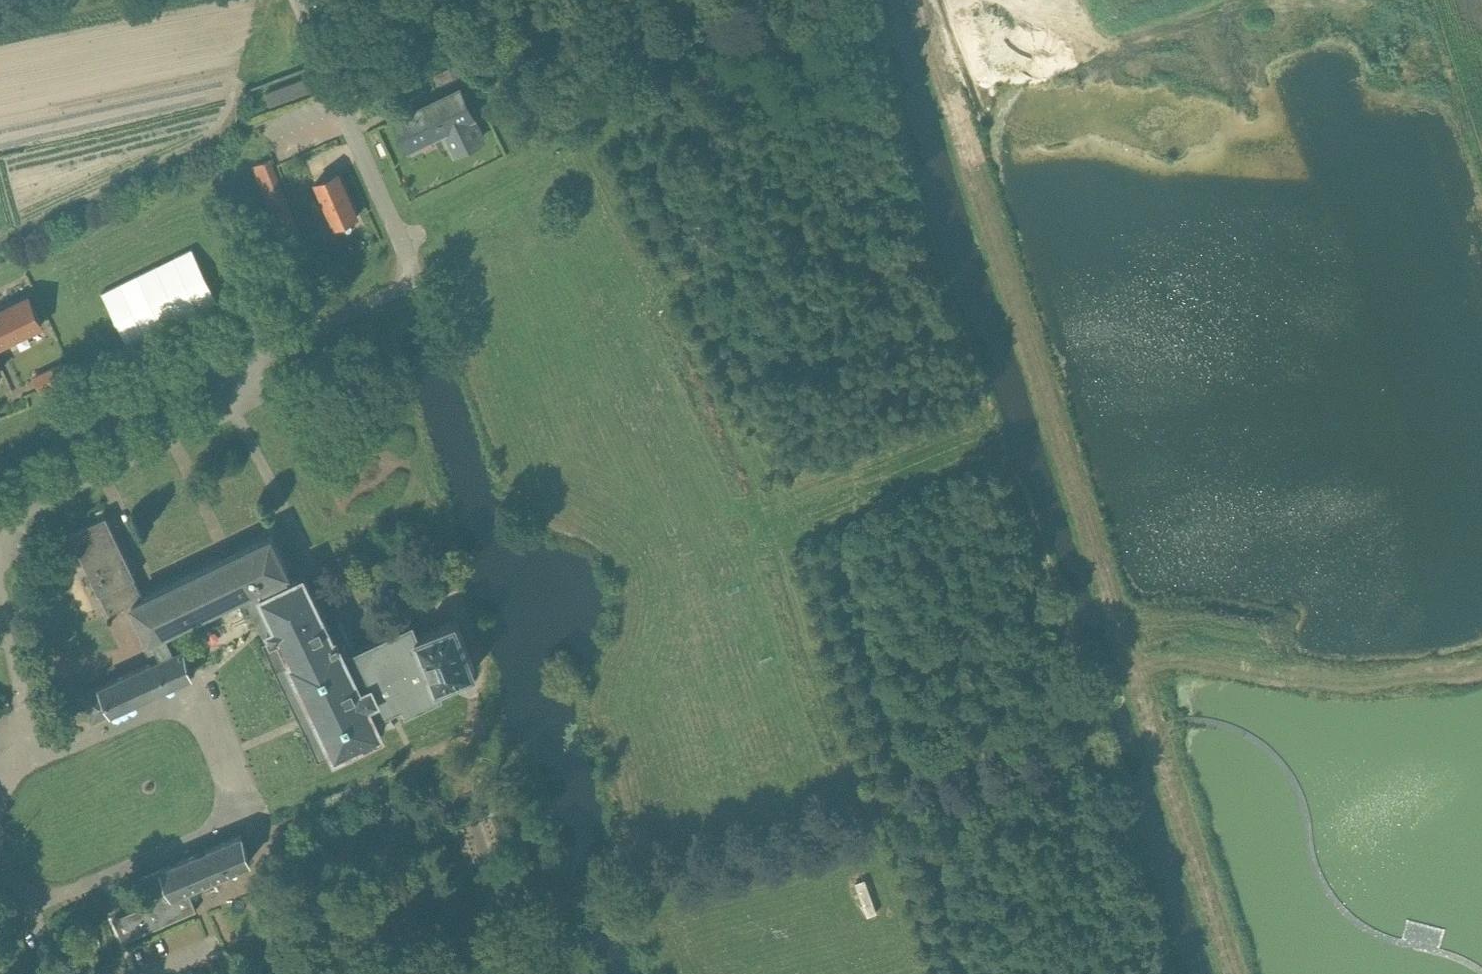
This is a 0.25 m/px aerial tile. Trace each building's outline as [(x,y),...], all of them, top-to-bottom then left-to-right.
[(262,87),(269,106),(316,88),(311,76),(303,72),(262,87)] [(460,89),(397,120),(410,147),(445,130),(456,151),(483,138),(460,89)] [(270,159),(253,165),(284,244),(301,237),(270,159)] [(335,226),(358,216),(338,172),(316,182),(335,226)] [(192,249),(102,293),(128,347),(218,303),(192,249)] [(29,297),(0,311),(0,345),(42,324),(29,297)] [(61,364),(35,377),(41,391),(68,378),(61,364)] [(413,623),(378,639),(351,652),(345,639),(341,641),(339,637),(334,639),(303,576),(291,581),(287,572),(289,571),(272,535),(143,597),(134,577),(135,576),(106,515),(70,532),(100,593),(110,613),(133,602),(150,638),(152,637),(156,645),(148,648),(154,661),(84,694),(92,721),(115,710),(192,674),(183,648),(177,650),(171,637),(167,639),(164,631),(243,593),(266,640),(263,641),(271,657),(270,658),(301,722),(319,759),(335,751),(336,753),(340,752),(339,748),(376,730),(378,734),(382,732),(380,728),(386,725),(381,715),(390,711),(404,704),(407,712),(442,695),(438,685),(476,670),(457,619),(418,635),(413,623)] [(240,865),(247,863),(250,861),(242,834),(141,877),(149,903),(114,919),(123,941),(197,910),(187,888),(224,872),(230,886),(247,880),(240,865)]
